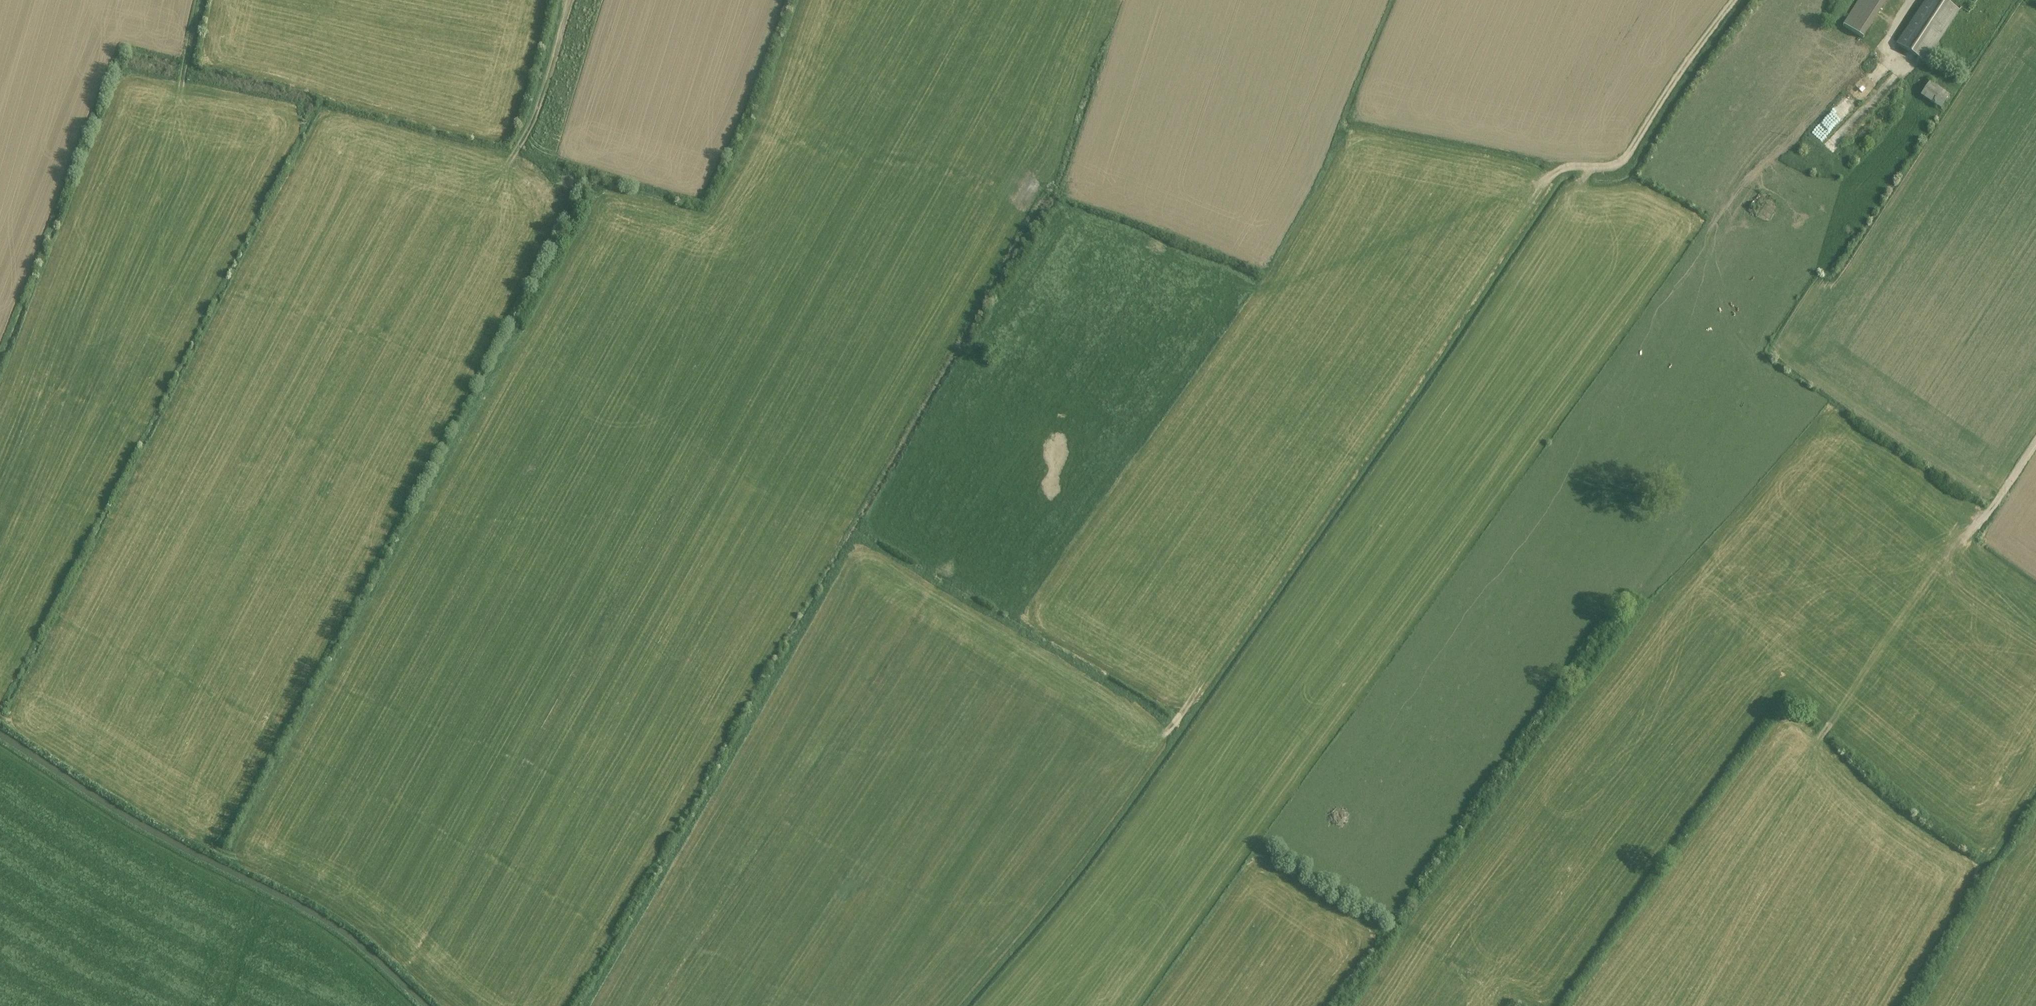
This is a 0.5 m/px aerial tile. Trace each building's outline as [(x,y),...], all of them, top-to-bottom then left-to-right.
[(1843,26),(1863,39),(1888,0),(1860,0),(1843,26)] [(1941,0),(1927,0),(1898,44),(1925,62),(1959,11),(1941,0)] [(1948,96),(1928,83),(1919,95),(1940,109),(1948,96)] [(1839,131),(1825,143),(1832,151),(1845,138),(1839,131)]
